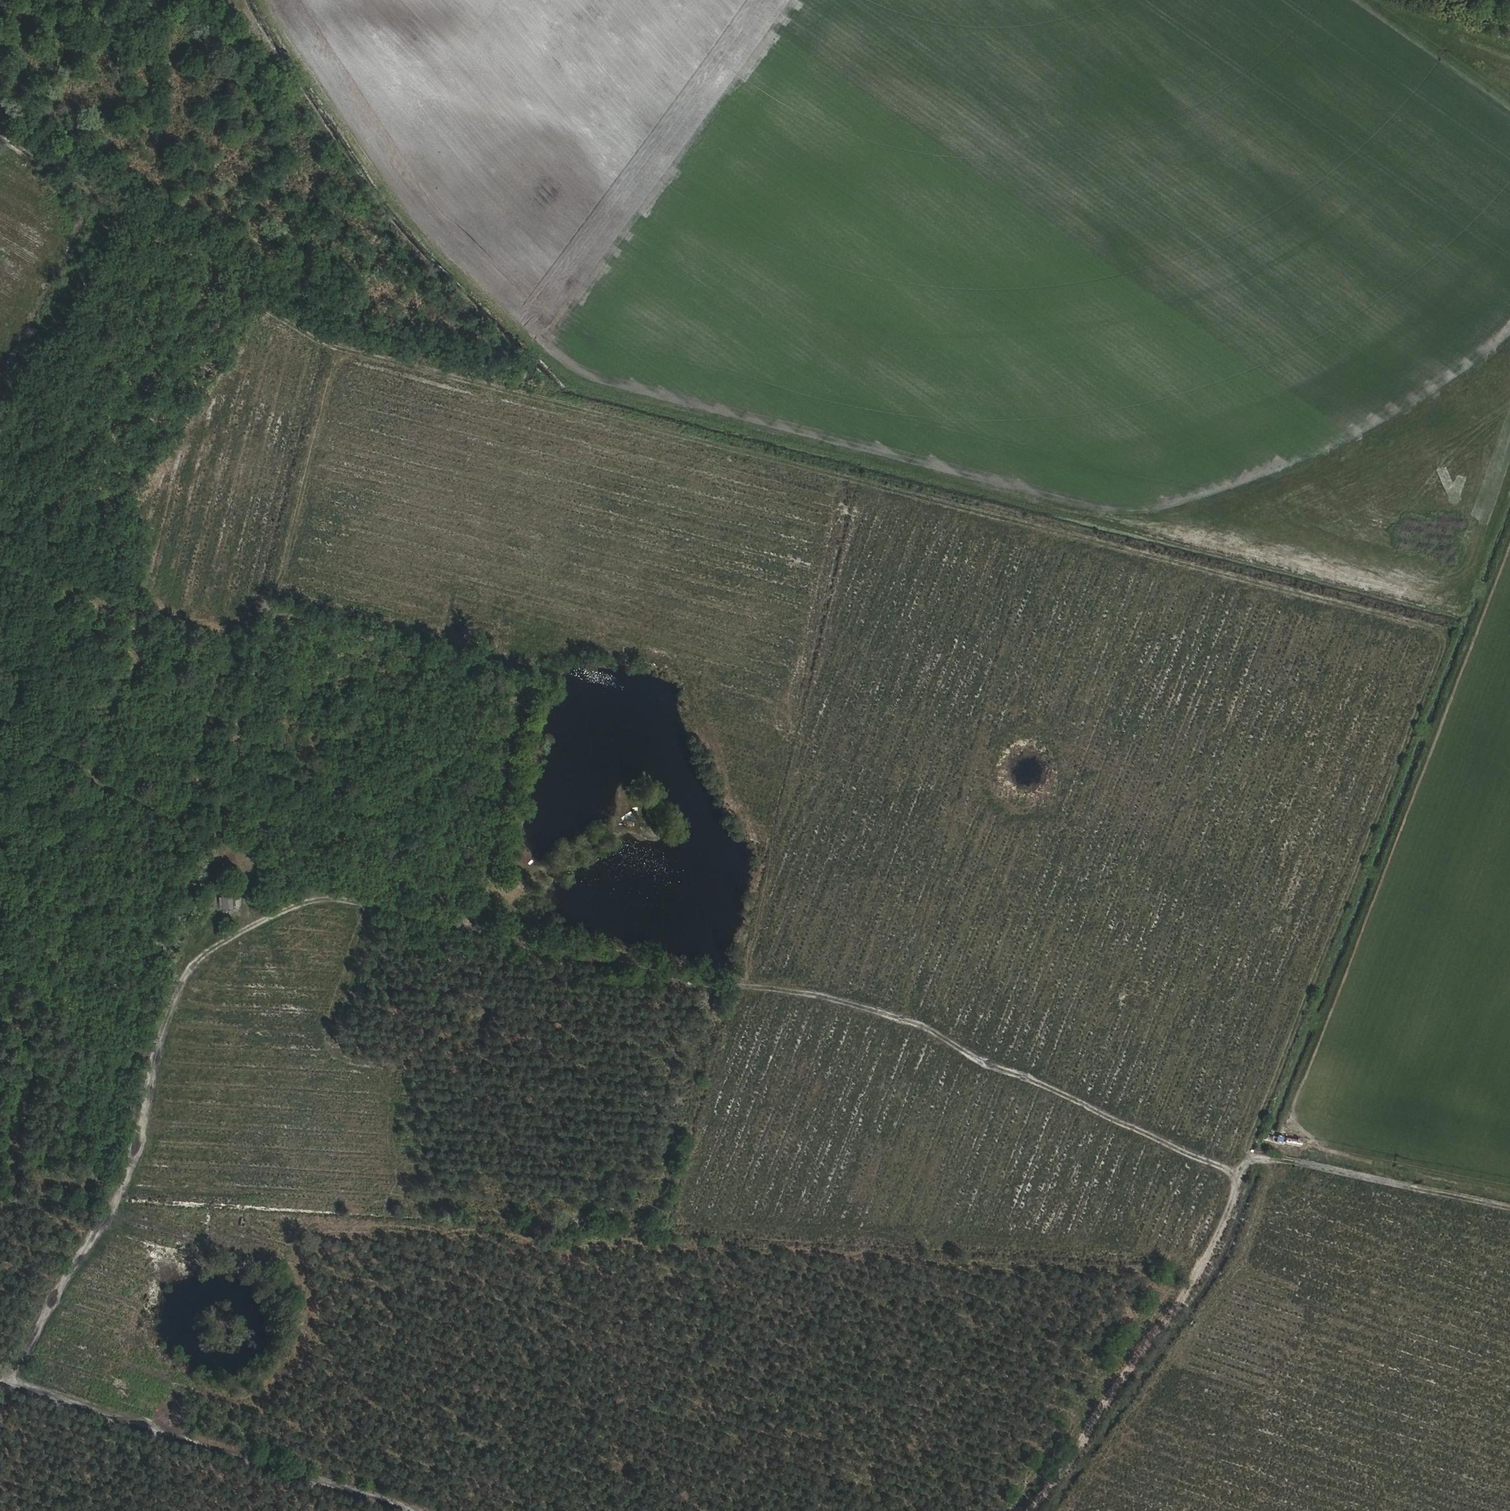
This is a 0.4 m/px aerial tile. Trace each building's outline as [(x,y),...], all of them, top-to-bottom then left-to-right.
[(626,145),(624,153),(631,155),(634,148),(626,145)] [(631,813),(620,819),(625,828),(636,822),(631,813)] [(233,893),(219,894),(220,909),(234,908),(233,893)] [(1287,1137),(1286,1145),(1297,1145),(1297,1138),(1287,1137)]
